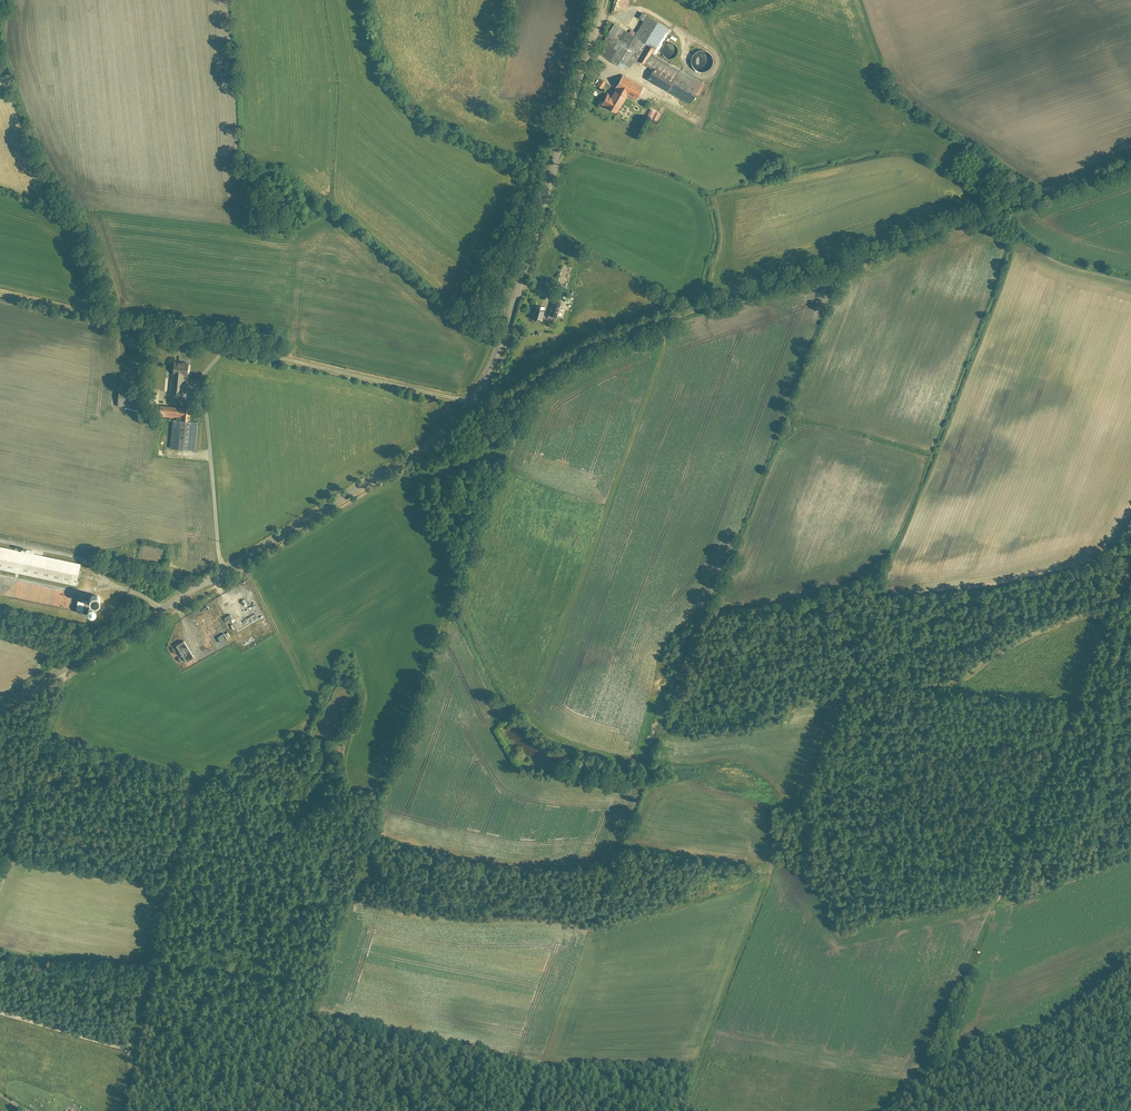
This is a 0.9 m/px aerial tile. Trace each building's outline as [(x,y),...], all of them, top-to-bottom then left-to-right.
[(704,83),(661,59),(653,54),(668,26),(647,14),(635,35),(615,24),(598,53),(627,70),(633,58),(654,70),(648,80),(692,105),(704,83)] [(659,53),(663,59),(670,60),(676,58),(679,52),(679,47),(676,42),(671,40),(665,40),(660,44),(658,48),(659,53)] [(693,64),(697,70),(704,71),(710,69),(713,63),(713,58),(710,53),(705,51),(699,51),(694,55),(692,59),(693,64)] [(615,89),(617,90),(612,97),(607,94),(602,101),(607,105),(606,107),(617,114),(628,97),(635,102),(645,87),(625,74),(615,89)] [(601,79),(596,86),(602,90),(606,82),(601,79)] [(651,108),(648,115),(657,120),(661,113),(651,108)] [(554,301),(549,315),(557,319),(562,305),(554,301)] [(537,305),(533,320),(543,322),(547,307),(537,305)] [(174,365),(171,395),(186,397),(189,366),(174,365)] [(119,393),(119,407),(141,407),(142,393),(119,393)] [(174,418),(172,450),(196,451),(198,418),(191,417),(192,407),(161,404),(160,417),(174,418)] [(77,586),(81,565),(34,555),(35,550),(28,549),(27,553),(0,548),(0,570),(77,586)] [(184,643),(177,647),(187,663),(194,658),(184,643)]
